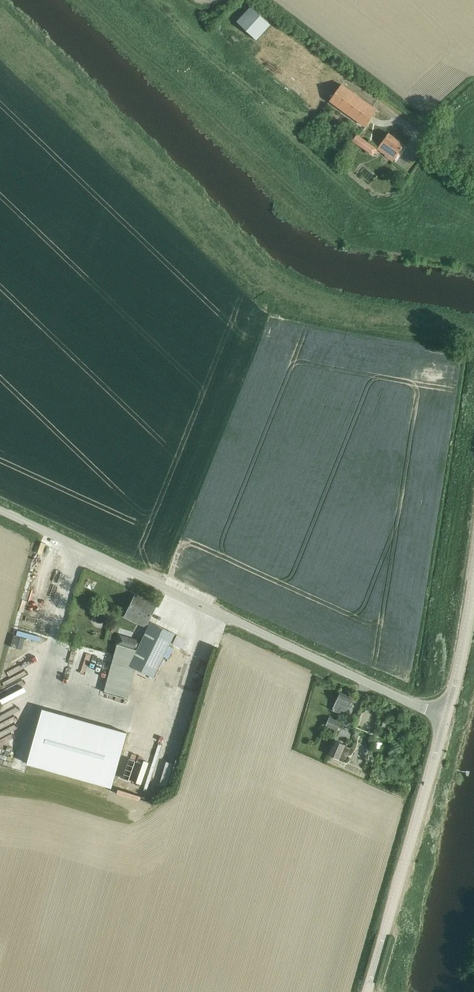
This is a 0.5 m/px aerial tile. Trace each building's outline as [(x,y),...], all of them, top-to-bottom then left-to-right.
[(259,41),(274,26),(254,7),(240,22),(259,41)] [(301,97),(308,91),(299,81),(292,88),(301,97)] [(365,127),(377,110),(341,84),(329,101),(365,127)] [(383,141),(377,149),(386,155),(385,156),(392,161),(399,153),(404,144),(388,133),(383,141)] [(352,141),(373,155),(377,149),(356,134),(352,141)] [(135,596),(126,613),(147,624),(156,606),(135,596)] [(137,650),(130,665),(136,668),(154,677),(175,634),(151,622),(141,642),(137,650)] [(128,645),(127,647),(137,650),(141,642),(130,638),(128,645)] [(128,645),(118,642),(104,692),(127,699),(136,668),(130,665),(137,650),(127,647),(128,645)] [(184,691),(181,703),(191,705),(194,693),(184,691)] [(350,708),(353,699),(340,692),(332,710),(338,713),(340,709),(346,712),(348,707),(350,708)] [(42,709),(27,764),(111,787),(126,732),(42,709)] [(337,730),(340,722),(329,717),(326,725),(337,730)] [(334,740),(328,755),(339,759),(340,757),(345,745),(334,740)] [(352,760),(362,765),(366,757),(357,752),(352,760)]
